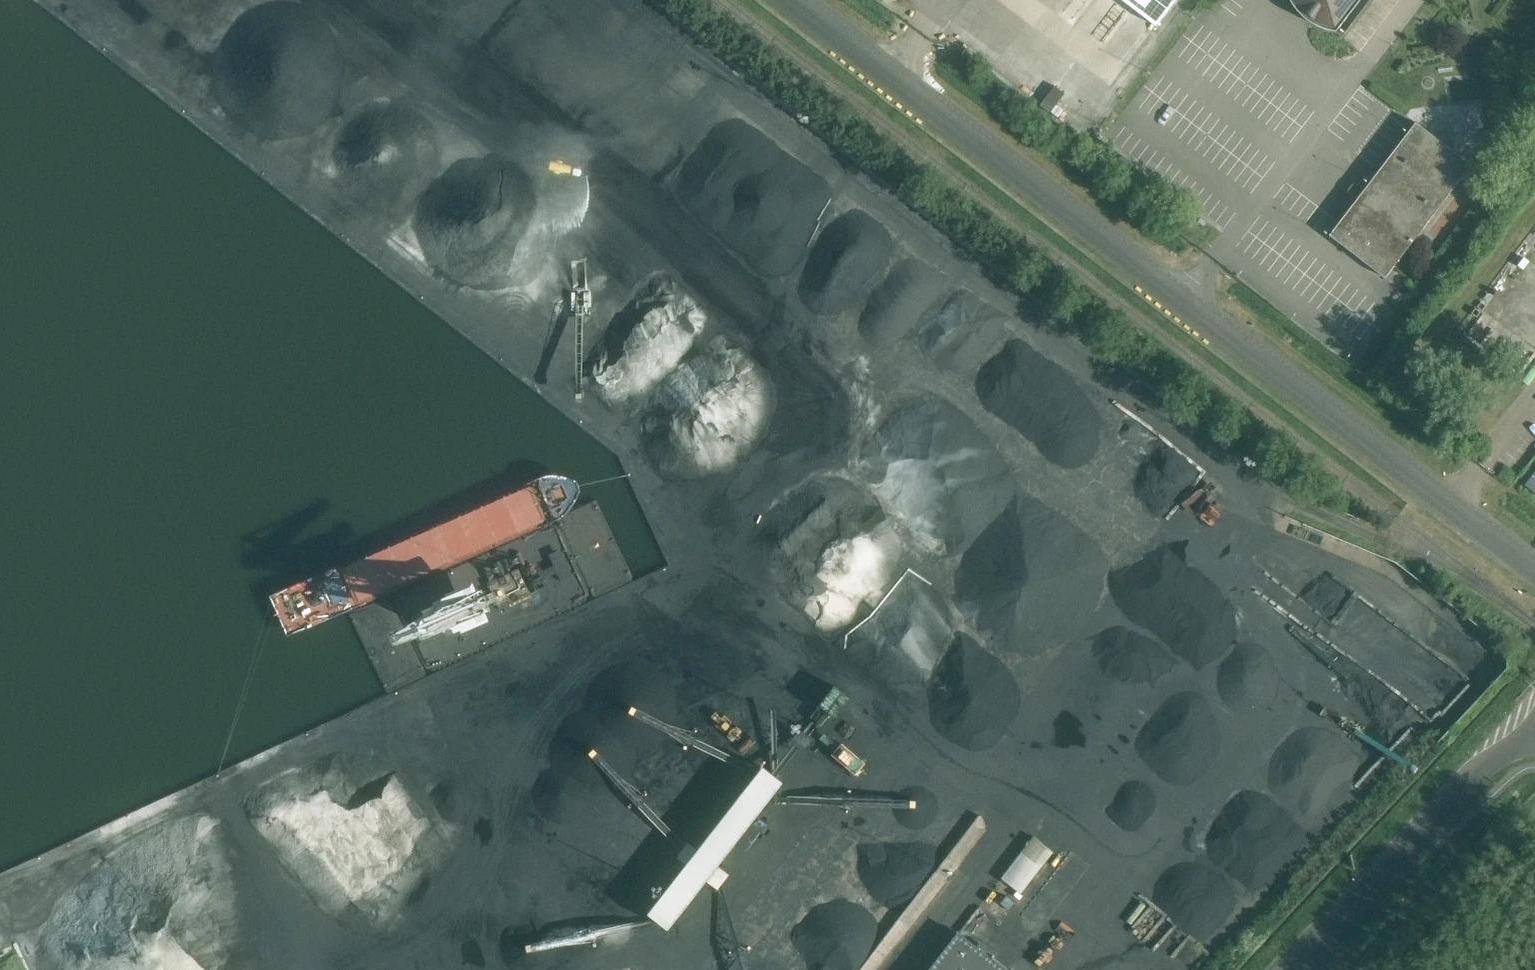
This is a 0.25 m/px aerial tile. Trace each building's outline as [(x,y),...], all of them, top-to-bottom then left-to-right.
[(1092,0),(1076,0),(1071,10),(1083,16),(1092,0)] [(1156,26),(1176,0),(1122,0),(1156,26)] [(1292,4),(1295,8),(1299,12),(1303,16),(1307,20),(1311,23),(1316,25),(1321,28),(1326,29),(1331,31),(1336,32),(1361,0),(1290,0),(1292,4)] [(1100,28),(1109,36),(1132,12),(1123,3),(1100,28)] [(1351,196),(1355,202),(1329,235),(1385,278),(1471,166),(1416,123),(1365,189),(1359,186),(1351,196)] [(1119,160),(1127,166),(1131,161),(1123,155),(1119,160)] [(840,681),(824,704),(840,715),(856,692),(840,681)] [(766,760),(659,915),(679,929),(712,881),(723,889),(736,871),(730,867),(791,777),(766,760)] [(1038,833),(1005,875),(1025,892),(1059,850),(1038,833)] [(944,859),(880,951),(892,959),(955,867),(944,859)] [(142,952),(175,946),(172,929),(179,927),(175,904),(164,905),(165,909),(152,911),(155,924),(151,925),(154,946),(142,948),(142,952)] [(929,969),(1008,969),(959,932),(929,969)]
